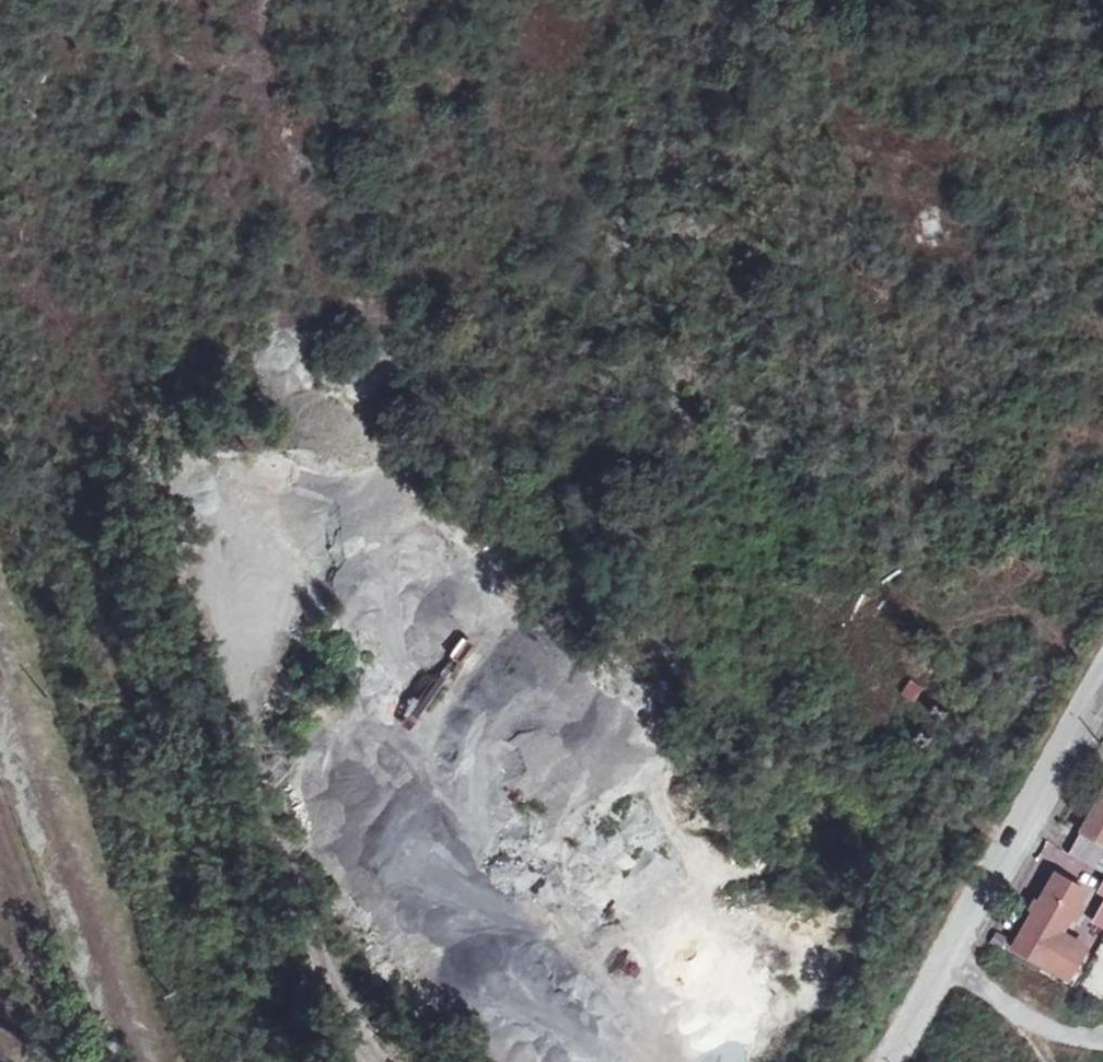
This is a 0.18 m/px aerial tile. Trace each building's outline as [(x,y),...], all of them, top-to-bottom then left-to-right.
[(1077,847),(1102,861),(1102,860),(1102,802),(1077,847)] [(1070,985),(1079,970),(1088,954),(1062,939),(1088,895),(1056,876),(1012,950),(1070,985)]
